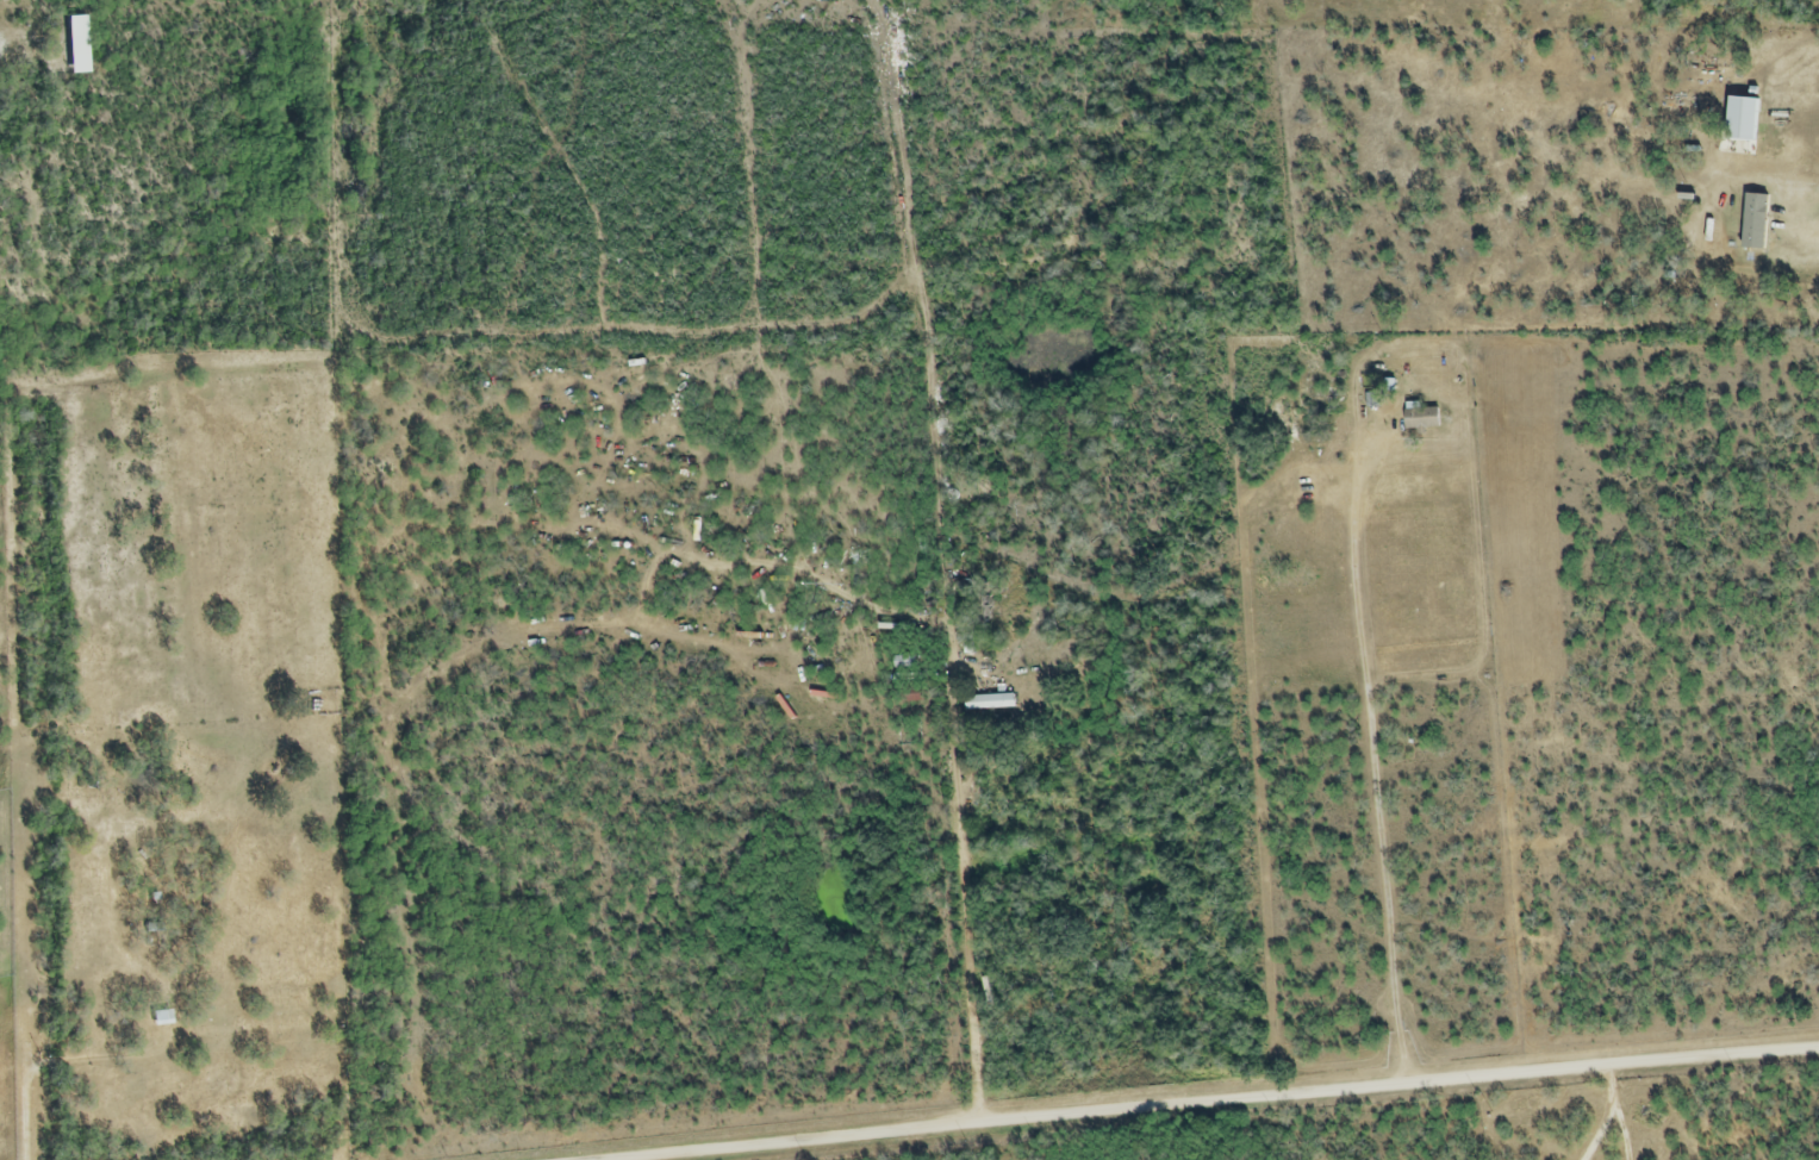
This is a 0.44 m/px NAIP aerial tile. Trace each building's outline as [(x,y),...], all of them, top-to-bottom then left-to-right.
[(66,18),(67,76),(86,75),(85,18),(66,18)] [(1756,101),(1727,101),(1727,141),(1756,142),(1756,101)] [(1404,430),(1438,430),(1438,410),(1418,410),(1418,406),(1404,406),(1404,430)] [(923,690),(901,690),(901,705),(923,705),(923,690)] [(1014,711),(1014,697),(964,697),(964,711),(1014,711)] [(153,1024),(169,1022),(168,1013),(152,1014),(153,1024)]
